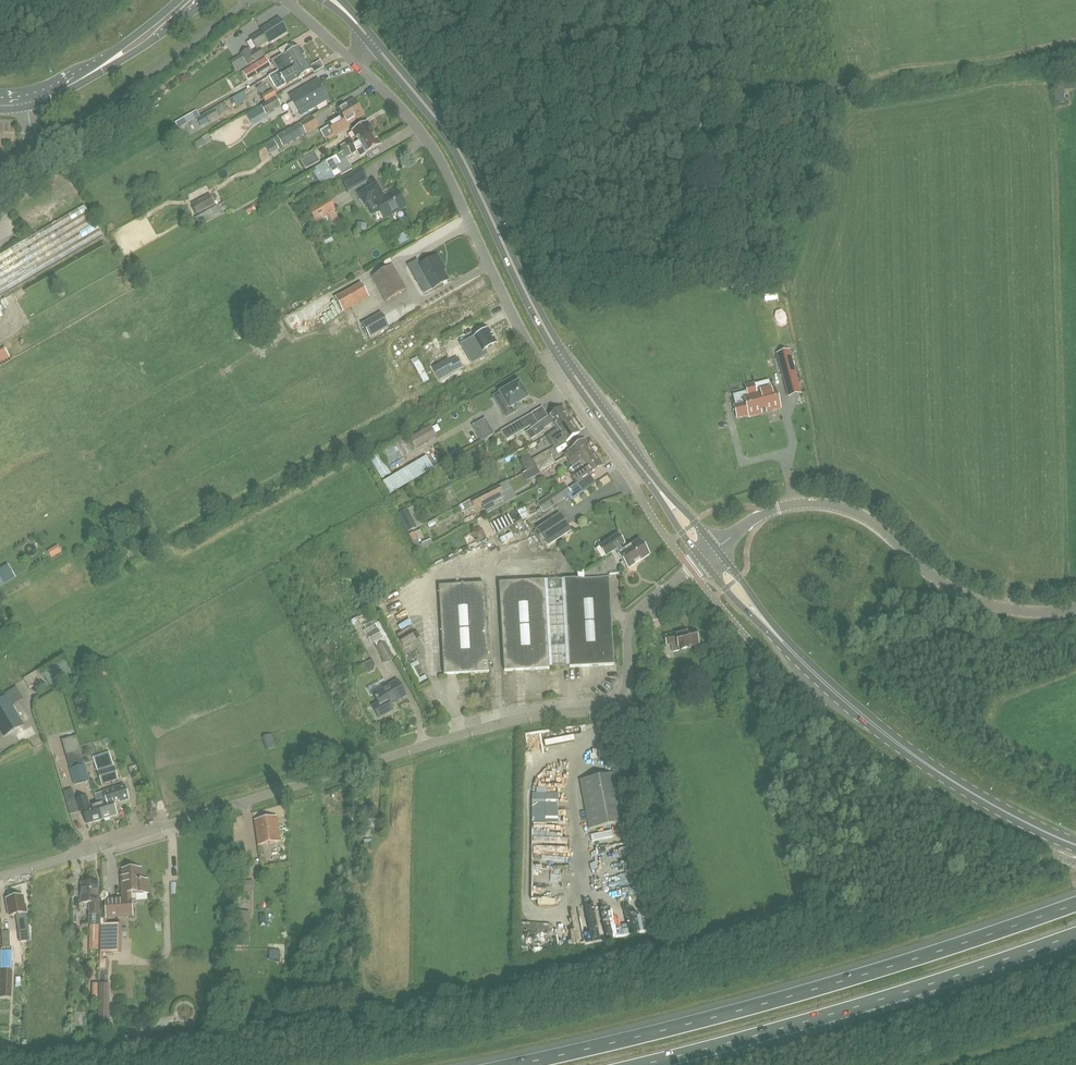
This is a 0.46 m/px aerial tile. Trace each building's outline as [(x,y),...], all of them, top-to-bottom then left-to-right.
[(279,19),(261,30),(262,32),(251,39),(256,48),(268,41),(269,43),(287,32),(279,19)] [(296,62),(304,57),(304,56),(305,54),(302,49),(300,49),(299,48),(285,56),(284,55),(273,61),(280,74),(285,70),(284,68),(291,64),(292,67),(297,64),(296,62)] [(264,56),(260,49),(252,54),(249,50),(242,54),(249,66),(264,56)] [(299,79),(313,71),(304,57),(296,62),(297,64),(292,67),(291,64),(284,68),(285,70),(280,74),(270,79),(277,91),(287,86),(298,79),(299,79)] [(270,67),(266,61),(257,67),(261,72),(270,67)] [(301,115),(329,99),(318,80),(290,96),(301,115)] [(262,97),(265,101),(276,95),(273,90),(262,97)] [(277,97),(276,95),(265,101),(266,103),(261,106),(266,115),(281,106),(276,98),(277,97)] [(354,100),(337,110),(341,115),(327,124),(334,135),(349,126),(348,125),(363,115),(354,100)] [(261,106),(247,115),(253,126),(267,117),(266,115),(261,106)] [(183,119),(174,124),(178,130),(200,117),(196,111),(192,114),(183,119)] [(210,114),(205,117),(208,122),(213,119),(210,114)] [(204,116),(197,120),(199,122),(201,125),(202,128),(209,124),(204,116)] [(318,127),(312,117),(277,137),(284,147),(318,127)] [(374,134),(368,123),(353,131),(356,137),(341,146),(344,152),(374,134)] [(359,158),(381,145),(374,134),(344,152),(347,157),(355,152),(359,158)] [(208,135),(202,138),(205,144),(211,140),(208,135)] [(393,135),(384,141),(387,145),(396,140),(393,135)] [(267,146),(272,155),(283,148),(278,140),(267,146)] [(299,160),(305,171),(320,163),(313,152),(299,160)] [(349,165),(342,154),(337,157),(336,156),(325,163),(312,170),(322,188),(346,173),(343,168),(349,165)] [(367,180),(361,169),(342,180),(348,191),(367,180)] [(384,196),(376,184),(359,194),(365,205),(367,204),(373,214),(378,211),(382,218),(406,205),(397,189),(384,196)] [(209,196),(191,205),(196,214),(214,205),(209,196)] [(335,209),(329,199),(325,201),(310,210),(316,221),(327,214),(337,231),(342,228),(333,210),(335,209)] [(222,203),(195,218),(199,225),(226,210),(222,203)] [(253,205),(244,210),(247,215),(256,210),(253,205)] [(103,237),(85,207),(0,256),(0,297),(103,237)] [(331,235),(324,238),(328,246),(335,243),(331,235)] [(432,289),(448,280),(440,266),(442,264),(437,256),(419,266),(420,269),(413,273),(417,281),(425,276),(432,289)] [(406,289),(392,265),(372,277),(386,300),(406,289)] [(747,279),(738,281),(739,288),(749,286),(747,279)] [(361,283),(335,298),(344,313),(370,298),(361,283)] [(382,315),(363,326),(370,338),(389,327),(382,315)] [(478,344),(465,351),(472,363),(487,355),(485,351),(497,344),(489,329),(475,337),(478,344)] [(800,394),(789,350),(778,353),(789,397),(800,394)] [(449,362),(434,370),(440,381),(463,368),(458,359),(450,363),(449,362)] [(742,373),(728,374),(729,388),(743,387),(742,373)] [(528,398),(518,382),(508,388),(507,387),(500,391),(501,393),(499,394),(506,405),(500,408),(506,417),(513,413),(511,409),(528,398)] [(747,391),(733,395),(736,405),(734,406),(737,418),(748,415),(749,416),(762,413),(761,410),(765,409),(766,412),(780,408),(775,388),(756,393),(754,384),(745,386),(747,391)] [(531,414),(518,422),(523,430),(530,426),(531,429),(537,437),(545,431),(544,430),(553,424),(557,429),(570,420),(562,408),(549,417),(537,425),(536,423),(531,414)] [(493,435),(485,420),(473,427),(482,441),(493,435)] [(558,430),(550,436),(554,442),(552,443),(556,449),(565,442),(566,443),(580,434),(570,420),(557,429),(558,430)] [(510,426),(501,432),(506,440),(515,435),(510,426)] [(424,430),(409,438),(413,446),(415,445),(417,447),(430,440),(424,430)] [(594,454),(588,445),(585,441),(565,455),(573,468),(594,454)] [(536,466),(552,457),(549,451),(532,460),(536,467),(536,466)] [(603,467),(594,454),(573,468),(571,469),(576,476),(573,477),(578,483),(590,475),(590,476),(603,467)] [(536,466),(536,467),(539,473),(556,463),(552,457),(536,466)] [(379,476),(384,473),(376,459),(371,461),(379,476)] [(536,467),(523,473),(527,480),(539,473),(536,467)] [(475,492),(477,496),(493,488),(491,484),(475,492)] [(498,486),(476,497),(470,501),(474,508),(475,509),(482,505),(503,494),(503,493),(498,486)] [(565,486),(536,506),(543,515),(571,495),(568,491),(565,486)] [(470,501),(463,504),(467,512),(474,508),(470,501)] [(532,515),(527,506),(518,512),(523,521),(532,515)] [(407,510),(399,514),(408,532),(416,528),(412,520),(407,510)] [(570,531),(559,515),(538,530),(549,546),(570,531)] [(504,517),(492,523),(496,532),(508,526),(504,517)] [(474,531),(472,535),(474,540),(479,541),(483,539),(485,534),(482,530),(478,528),(474,531)] [(414,533),(409,536),(413,543),(418,541),(414,533)] [(628,569),(649,555),(639,540),(625,550),(623,546),(625,545),(619,535),(599,547),(605,557),(616,551),(628,569)] [(61,548),(50,554),(54,560),(65,554),(61,548)] [(15,578),(9,566),(0,571),(0,587),(15,578)] [(612,621),(609,577),(580,579),(565,580),(569,668),(614,666),(614,662),(612,621)] [(569,668),(565,580),(500,583),(505,672),(569,668)] [(484,584),(439,587),(444,675),(489,672),(484,584)] [(355,614),(358,621),(368,615),(364,609),(355,614)] [(355,614),(348,617),(353,628),(359,625),(355,614)] [(374,644),(377,648),(386,644),(386,643),(383,638),(375,624),(364,630),(371,645),(374,644)] [(655,645),(652,630),(646,631),(648,646),(655,645)] [(696,630),(666,638),(668,647),(672,646),(673,652),(680,651),(680,652),(690,650),(689,649),(699,646),(696,630)] [(394,659),(386,644),(377,648),(385,664),(394,659)] [(353,657),(355,662),(367,657),(364,652),(353,657)] [(417,675),(410,662),(406,665),(416,682),(425,677),(423,672),(417,675)] [(108,676),(104,666),(93,670),(97,680),(108,676)] [(37,672),(24,681),(30,691),(44,682),(37,672)] [(378,683),(367,689),(371,695),(373,694),(373,695),(378,704),(373,707),(379,719),(393,711),(390,705),(406,696),(397,681),(382,690),(378,683)] [(50,706),(62,703),(59,694),(48,697),(50,706)] [(15,711),(6,697),(0,701),(0,719),(15,711)] [(15,711),(0,719),(0,730),(5,737),(24,726),(15,711)] [(77,738),(64,741),(65,747),(71,770),(75,785),(89,781),(86,769),(85,766),(78,743),(77,738)] [(96,762),(102,785),(119,781),(112,758),(96,762)] [(626,823),(617,774),(580,781),(590,830),(626,823)] [(129,777),(129,786),(142,785),(141,776),(129,777)] [(103,802),(97,804),(102,819),(117,815),(113,803),(119,801),(119,803),(129,800),(125,785),(103,792),(104,794),(106,801),(103,802)] [(87,798),(67,804),(70,816),(83,812),(86,824),(102,819),(97,804),(90,806),(87,798)] [(255,821),(259,845),(280,842),(276,818),(255,821)] [(598,851),(628,849),(627,837),(597,840),(598,851)] [(615,869),(633,864),(632,859),(614,863),(615,869)] [(140,869),(122,871),(123,877),(121,878),(123,899),(105,900),(107,918),(132,916),(131,894),(134,893),(134,895),(148,894),(147,880),(141,881),(140,869)] [(97,914),(98,884),(82,884),(81,903),(90,903),(89,914),(97,914)] [(23,897),(7,900),(10,917),(16,916),(18,927),(20,942),(30,941),(28,925),(26,914),(28,914),(27,905),(25,906),(23,897)] [(100,927),(90,926),(89,950),(99,951),(100,927)] [(118,929),(101,928),(100,955),(118,955),(118,929)] [(1,951),(0,959),(1,964),(11,964),(11,952),(11,950),(10,932),(2,932),(3,951),(1,951)] [(304,957),(294,955),(292,964),(302,966),(304,957)] [(110,961),(99,960),(99,969),(110,969),(110,961)] [(109,994),(109,983),(100,983),(100,993),(109,994)] [(110,999),(99,998),(98,1020),(109,1020),(110,999)]
